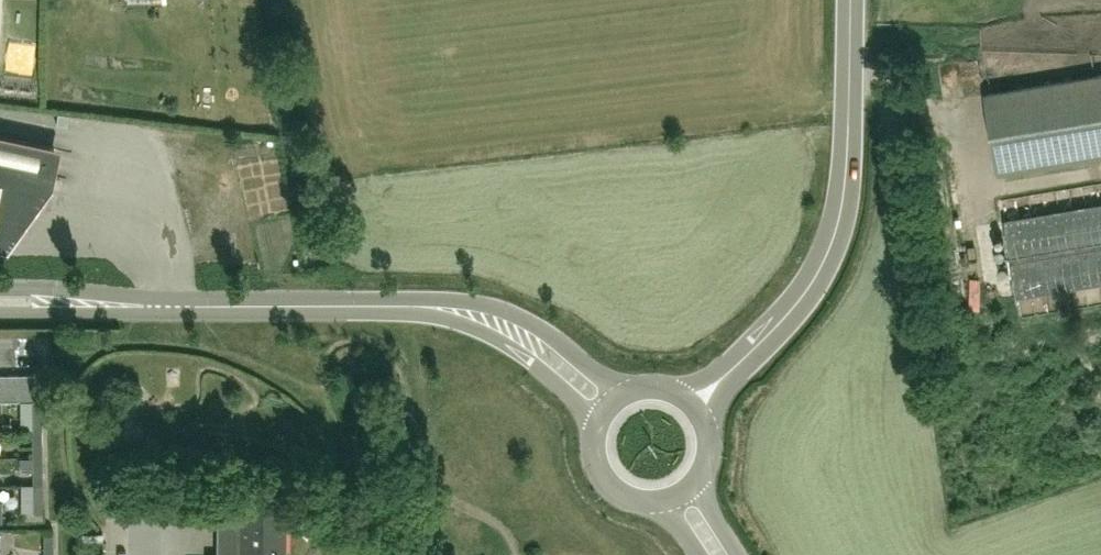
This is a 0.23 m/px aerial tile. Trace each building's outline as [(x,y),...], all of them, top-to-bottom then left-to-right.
[(15,49),(14,80),(42,81),(43,50),(15,49)] [(986,95),(999,173),(1100,156),(1100,76),(986,95)] [(57,124),(67,126),(69,115),(58,114),(57,124)] [(26,180),(40,183),(42,173),(49,175),(51,162),(54,148),(0,136),(0,175),(26,180)] [(2,255),(50,189),(50,182),(40,183),(26,180),(0,175),(0,255),(2,255)] [(1007,220),(1020,298),(1100,284),(1100,204),(1007,220)] [(6,402),(20,401),(20,375),(6,375),(6,402)] [(32,401),(34,401),(33,375),(20,375),(20,401),(32,401)] [(47,375),(33,375),(34,401),(42,401),(47,401),(47,375)] [(33,418),(43,418),(42,401),(34,401),(32,401),(33,418)] [(43,447),(43,429),(33,429),(33,447),(43,447)] [(43,457),(33,457),(33,473),(43,473),(43,457)] [(34,484),(34,502),(44,502),(44,484),(34,484)] [(208,554),(285,554),(285,502),(240,502),(240,518),(218,518),(218,554),(212,554),(208,554)] [(54,553),(54,534),(44,535),(44,553),(54,553)]
